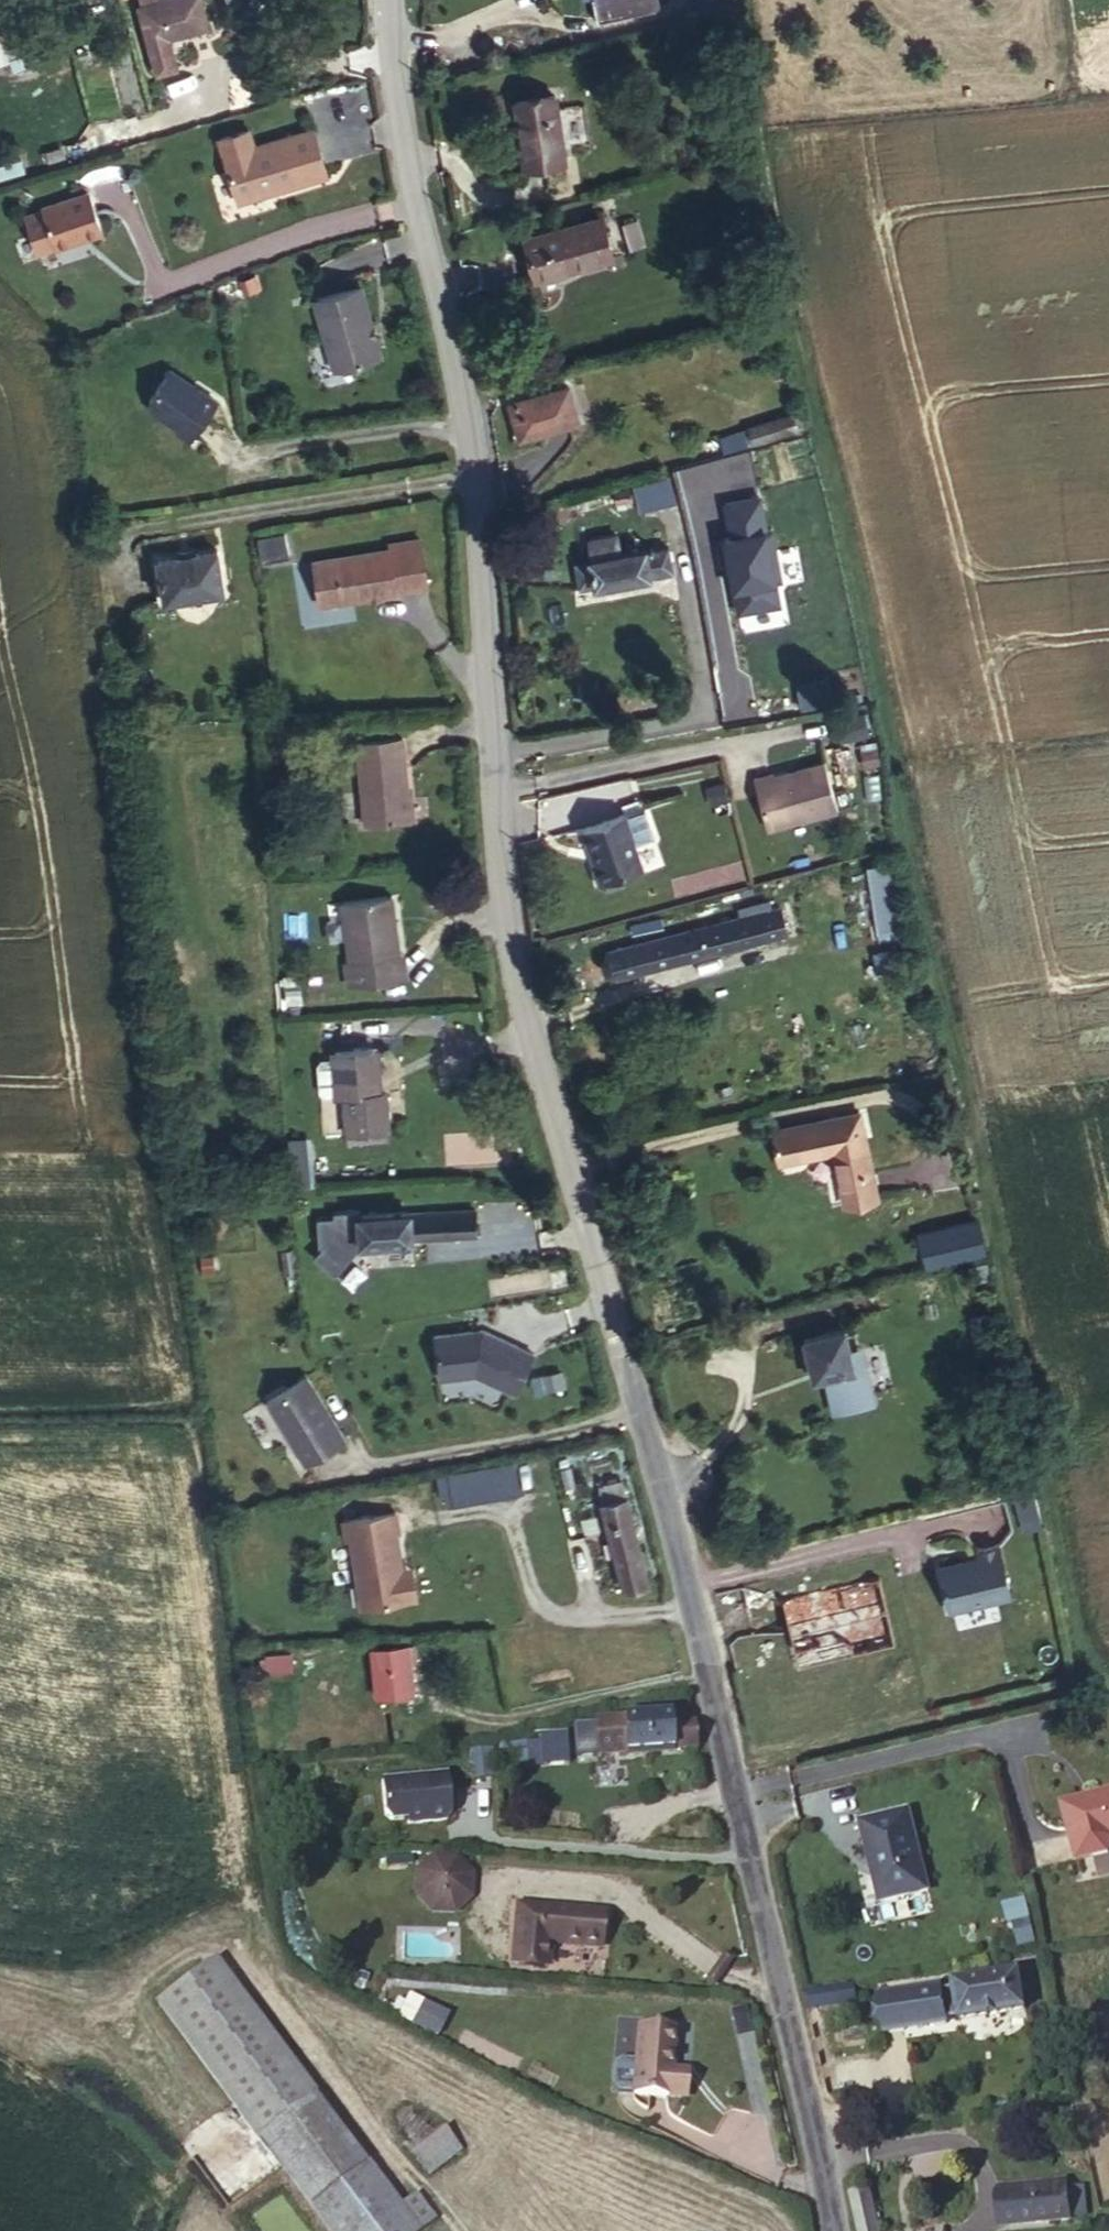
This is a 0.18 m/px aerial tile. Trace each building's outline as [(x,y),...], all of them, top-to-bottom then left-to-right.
[(159,5),(168,40),(188,34),(232,23),(225,0),(179,0),(162,4),(159,5)] [(620,7),(591,11),(595,36),(655,28),(651,0),(620,0),(620,7)] [(702,29),(719,29),(718,0),(700,0),(702,29)] [(188,34),(168,40),(176,71),(196,66),(188,34)] [(8,60),(0,36),(0,63),(8,60)] [(518,175),(560,173),(556,107),(515,108),(518,175)] [(234,217),(286,203),(283,194),(323,183),(313,146),(252,162),(248,146),(216,155),(234,217)] [(0,180),(24,171),(16,147),(0,152),(0,179),(0,180)] [(283,194),(286,203),(325,192),(323,183),(283,194)] [(85,210),(37,227),(51,268),(99,252),(85,210)] [(520,251),(529,293),(611,276),(603,234),(520,251)] [(360,291),(314,304),(334,374),(380,361),(360,291)] [(215,405),(161,379),(142,418),(180,437),(178,442),(193,449),(215,405)] [(506,418),(516,454),(574,440),(564,403),(506,418)] [(782,427),(762,432),(767,450),(793,444),(790,431),(783,433),(782,427)] [(762,432),(737,438),(741,456),(767,450),(762,432)] [(741,456),(737,438),(709,445),(713,463),(741,456)] [(674,503),(681,530),(802,503),(795,474),(674,503)] [(623,504),(611,507),(613,517),(625,514),(623,504)] [(259,537),(262,557),(288,553),(285,533),(259,537)] [(386,553),(310,565),(317,608),(394,596),(393,592),(425,588),(417,542),(385,546),(386,553)] [(211,551),(148,561),(155,604),(218,594),(211,551)] [(581,578),(611,574),(610,556),(579,560),(581,578)] [(661,567),(611,574),(581,578),(572,579),(574,605),(663,592),(661,567)] [(392,820),(391,788),(389,737),(347,737),(349,821),(392,820)] [(869,758),(853,762),(857,777),(873,774),(869,758)] [(766,783),(748,787),(760,838),(830,821),(819,773),(767,786),(766,783)] [(399,788),(391,788),(392,820),(401,819),(399,788)] [(717,788),(700,791),(703,809),(720,805),(717,788)] [(639,811),(618,818),(626,841),(623,842),(624,845),(647,837),(639,811)] [(618,818),(576,831),(582,851),(585,850),(590,865),(588,871),(593,885),(598,891),(611,886),(612,878),(633,872),(624,845),(623,842),(626,841),(618,818)] [(886,862),(865,866),(878,933),(899,929),(886,862)] [(364,968),(364,946),(362,891),(313,893),(313,947),(308,947),(308,969),(364,968)] [(730,916),(731,924),(761,917),(760,909),(730,916)] [(698,961),(778,943),(772,915),(761,917),(731,924),(693,933),(698,961)] [(693,933),(597,955),(602,982),(698,961),(693,933)] [(371,946),(364,946),(364,968),(372,968),(371,946)] [(335,1090),(336,1130),(382,1128),(380,1087),(369,1088),(368,1042),(325,1043),(326,1050),(327,1086),(327,1091),(335,1090)] [(326,1050),(308,1055),(309,1082),(314,1087),(327,1086),(326,1050)] [(841,1121),(806,1128),(807,1135),(843,1130),(841,1121)] [(807,1135),(806,1128),(756,1136),(761,1170),(812,1162),(822,1218),(858,1212),(843,1130),(807,1135)] [(473,1213),(343,1223),(345,1254),(403,1249),(476,1244),(473,1213)] [(482,1322),(432,1332),(440,1379),(477,1373),(517,1395),(541,1353),(482,1322)] [(822,1382),(829,1419),(869,1411),(862,1374),(851,1376),(847,1357),(843,1336),(801,1344),(807,1374),(821,1383),(822,1382)] [(858,1355),(847,1357),(851,1376),(862,1374),(858,1355)] [(263,1406),(303,1470),(343,1446),(303,1381),(263,1406)] [(516,1486),(514,1467),(441,1476),(442,1486),(447,1486),(447,1495),(516,1486)] [(640,1572),(625,1477),(603,1480),(617,1576),(640,1572)] [(347,1503),(358,1592),(413,1585),(410,1562),(401,1564),(399,1555),(395,1516),(397,1516),(395,1497),(347,1503)] [(935,1560),(942,1606),(1007,1592),(1002,1547),(935,1560)] [(409,1554),(399,1555),(401,1564),(410,1562),(409,1554)] [(824,1613),(884,1597),(880,1578),(819,1594),(824,1613)] [(413,1643),(371,1646),(376,1697),(410,1695),(408,1661),(415,1661),(413,1643)] [(263,1669),(294,1670),(294,1653),(263,1652),(263,1669)] [(586,1751),(693,1745),(688,1718),(665,1719),(666,1710),(584,1716),(585,1724),(586,1751)] [(586,1751),(585,1724),(563,1726),(564,1752),(586,1751)] [(487,1739),(491,1760),(553,1747),(550,1725),(487,1739)] [(386,1775),(384,1823),(450,1826),(452,1778),(386,1775)] [(1066,1801),(1080,1863),(1108,1858),(1108,1788),(1066,1801)] [(936,1884),(920,1806),(857,1825),(874,1914),(936,1884)] [(460,1861),(443,1874),(442,1897),(458,1914),(475,1899),(476,1876),(460,1861)] [(595,1906),(508,1899),(506,1957),(541,1960),(542,1938),(594,1941),(595,1906)] [(255,2124),(296,2098),(207,1952),(165,1977),(255,2124)] [(932,1985),(922,1986),(927,2020),(1017,2009),(1013,1973),(932,1985)] [(921,1978),(922,1986),(932,1985),(931,1977),(921,1978)] [(396,2015),(438,2038),(451,2014),(410,1991),(396,2015)] [(627,2092),(674,2097),(676,2070),(665,2069),(666,2028),(631,2024),(627,2092)] [(396,2151),(424,2134),(373,2051),(345,2068),(396,2151)] [(337,2166),(296,2098),(255,2124),(296,2192),(337,2166)] [(438,2157),(424,2134),(396,2151),(410,2173),(438,2157)] [(337,2166),(296,2192),(320,2230),(404,2230),(409,2228),(392,2200),(367,2215),(337,2166)] [(859,2230),(873,2230),(859,2179),(845,2182),(859,2230)] [(1051,2183),(985,2190),(989,2228),(1055,2221),(1051,2183)]
